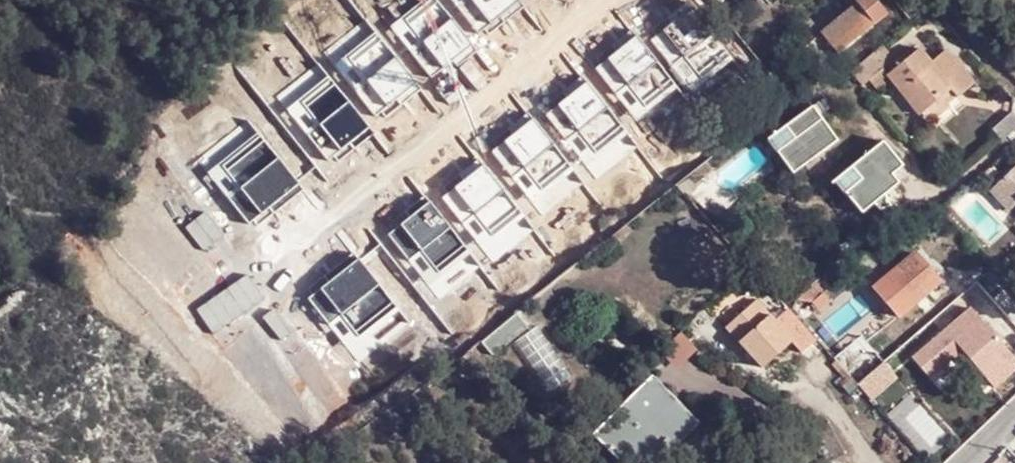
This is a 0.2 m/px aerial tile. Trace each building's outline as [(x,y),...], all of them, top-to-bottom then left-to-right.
[(519,0),(455,0),(493,47),(532,17),(519,0)] [(874,0),(852,0),(860,10),(805,53),(823,75),(831,68),(838,63),(841,61),(890,21),(874,0)] [(486,60),(442,8),(406,36),(449,89),(486,60)] [(747,70),(702,12),(663,42),(708,100),(747,70)] [(687,97),(643,43),(607,73),(651,126),(687,97)] [(432,102),(390,47),(350,76),(392,131),(432,102)] [(978,85),(950,51),(932,65),(922,53),(890,78),(923,119),(954,93),(959,100),(978,85)] [(874,60),(854,77),(865,89),(885,73),(874,60)] [(636,143),(592,87),(557,116),(600,170),(636,143)] [(382,143),(340,91),(305,117),(345,171),(382,143)] [(845,136),(818,103),(775,138),(802,171),(845,136)] [(1005,146),(1014,137),(1014,120),(997,135),(1005,146)] [(543,129),(504,160),(548,215),(587,185),(543,129)] [(252,227),(302,188),(260,135),(210,174),(252,227)] [(872,159),(857,144),(828,173),(839,184),(814,209),(836,233),(866,204),(862,200),(877,185),(862,170),(872,159)] [(489,171),(448,203),(497,265),(537,233),(489,171)] [(993,196),(1012,216),(1014,213),(1014,174),(993,196)] [(438,210),(398,239),(450,309),(490,279),(438,210)] [(566,228),(583,249),(600,236),(583,214),(566,228)] [(888,267),(879,256),(836,293),(829,298),(839,309),(888,267)] [(920,258),(878,296),(901,323),(943,285),(920,258)] [(363,263),(315,298),(355,353),(403,319),(363,263)] [(816,268),(794,286),(804,298),(826,280),(816,268)] [(829,298),(836,293),(826,280),(804,298),(815,310),(819,307),(829,298)] [(829,298),(819,307),(836,327),(847,318),(839,309),(829,298)] [(758,303),(728,329),(763,370),(794,343),(806,356),(821,343),(807,327),(802,321),(792,310),(776,323),(758,303)] [(916,363),(933,383),(965,355),(998,392),(1014,377),(1014,360),(975,313),(916,363)] [(840,365),(850,357),(824,326),(826,324),(820,316),(807,327),(821,343),(840,365)] [(521,318),(487,347),(498,360),(533,334),(521,318)] [(900,380),(867,342),(850,357),(840,365),(873,402),(900,380)] [(597,440),(620,462),(669,462),(675,457),(669,450),(686,433),(663,410),(673,400),(656,383),(597,440)] [(663,410),(686,433),(669,450),(675,457),(703,431),(673,400),(663,410)]
